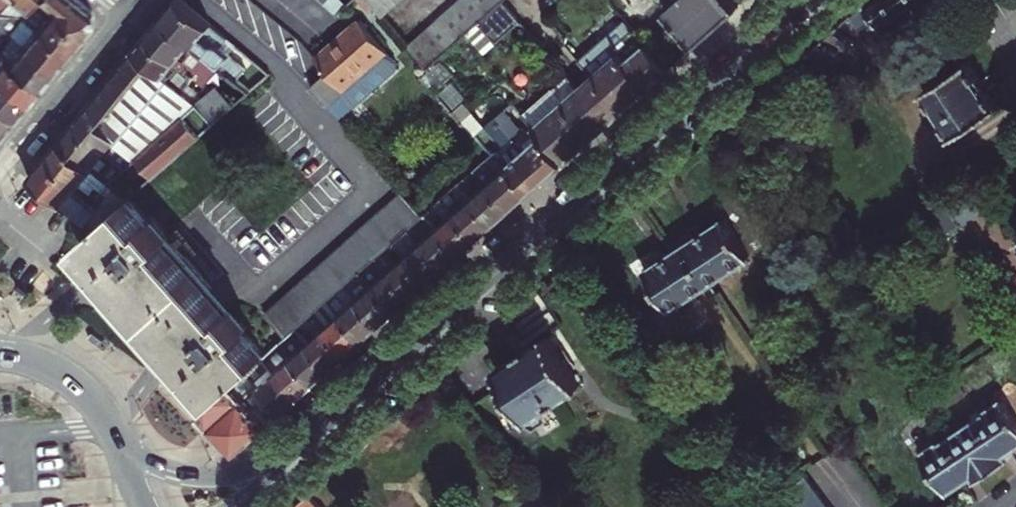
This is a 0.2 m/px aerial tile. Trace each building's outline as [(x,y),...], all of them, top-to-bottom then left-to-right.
[(26,10),(34,0),(14,0),(26,10)] [(49,11),(81,36),(93,22),(92,12),(77,0),(45,0),(53,6),(49,11)] [(179,0),(175,0),(161,18),(192,44),(231,76),(238,81),(247,70),(219,46),(226,38),(179,0)] [(342,0),(330,0),(324,5),(337,15),(348,6),(342,0)] [(381,17),(395,5),(401,0),(366,0),(381,17)] [(461,44),(470,36),(480,27),(485,23),(490,18),(500,9),(504,6),(510,1),(509,0),(463,0),(459,4),(449,13),(440,20),(429,30),(419,39),(409,48),(430,72),(440,63),(450,54),(461,44)] [(695,46),(739,7),(733,0),(678,0),(665,12),(695,46)] [(920,0),(873,0),(869,3),(877,16),(883,24),(886,22),(920,0)] [(869,2),(851,14),(860,28),(877,16),(869,3),(869,2)] [(490,18),(485,23),(502,42),(521,25),(504,6),(500,9),(490,18)] [(21,16),(26,20),(29,16),(25,11),(21,16)] [(38,16),(31,24),(66,54),(81,36),(49,11),(46,15),(42,19),(38,16)] [(31,24),(30,23),(26,20),(21,16),(0,14),(0,26),(12,35),(22,44),(53,70),(66,54),(31,24)] [(145,37),(195,78),(200,73),(204,77),(212,68),(188,48),(192,44),(161,18),(145,37)] [(632,31),(623,21),(576,60),(586,71),(612,48),(632,31)] [(362,75),(371,85),(395,64),(359,23),(316,60),(327,74),(311,88),(326,105),(362,75)] [(632,31),(612,48),(648,87),(666,71),(632,31)] [(22,44),(12,35),(0,50),(0,55),(39,87),(53,70),(22,44)] [(183,92),(195,78),(145,37),(134,51),(166,78),(183,92)] [(586,71),(591,76),(621,111),(648,87),(612,48),(586,71)] [(96,97),(113,111),(144,73),(160,86),(166,78),(134,51),(96,97)] [(911,87),(923,78),(904,52),(881,70),(880,71),(896,93),(909,84),(911,87)] [(26,103),(39,87),(0,55),(0,81),(26,103)] [(972,59),(928,87),(956,132),(1000,104),(972,59)] [(139,159),(163,137),(160,134),(165,130),(168,132),(194,109),(199,105),(183,92),(166,78),(160,86),(144,73),(113,111),(99,127),(116,140),(139,159)] [(240,101),(251,92),(238,81),(231,76),(213,92),(199,105),(194,109),(211,126),(240,101)] [(527,124),(573,83),(567,76),(521,116),(527,124)] [(591,76),(584,82),(615,117),(621,111),(591,76)] [(0,81),(0,106),(14,118),(26,103),(0,81)] [(615,117),(584,82),(577,87),(609,123),(615,117)] [(577,87),(573,83),(527,124),(531,128),(577,87)] [(577,87),(531,128),(562,163),(609,123),(577,87)] [(83,113),(99,127),(113,111),(96,97),(83,113)] [(0,106),(0,135),(14,118),(0,106)] [(211,126),(194,109),(168,132),(165,130),(160,134),(163,137),(139,159),(125,172),(111,184),(122,193),(129,199),(139,190),(211,126)] [(493,140),(521,128),(512,109),(484,122),(493,140)] [(104,155),(116,140),(99,127),(83,113),(70,127),(104,155)] [(59,141),(93,169),(104,155),(70,127),(59,141)] [(515,135),(511,138),(546,178),(562,163),(531,128),(518,139),(515,135)] [(510,146),(498,156),(530,192),(546,178),(511,138),(507,142),(510,146)] [(94,170),(93,169),(59,141),(45,158),(80,186),(94,170)] [(491,156),(475,170),(510,209),(530,192),(498,156),(495,152),(491,156)] [(30,176),(85,222),(90,215),(93,217),(98,212),(75,193),(80,186),(45,158),(30,176)] [(479,190),(470,198),(494,224),(510,209),(475,170),(470,174),(474,179),(471,181),(479,190)] [(971,175),(957,184),(976,212),(989,203),(980,188),(971,175)] [(943,193),(961,221),(976,212),(957,184),(943,193)] [(462,205),(453,213),(476,239),(494,224),(470,198),(458,185),(450,192),(462,205)] [(123,204),(129,199),(122,193),(116,198),(123,204)] [(948,229),(961,221),(943,193),(931,202),(939,215),(948,229)] [(297,329),(309,318),(313,315),(317,311),(320,308),(329,300),(333,297),(337,293),(344,286),(349,282),(352,280),(361,272),(372,262),(377,257),(381,254),(384,251),(393,244),(405,233),(409,229),(414,225),(418,221),(423,217),(403,195),(269,314),(289,336),(297,329)] [(152,225),(129,199),(123,204),(63,257),(74,271),(94,254),(176,346),(221,396),(242,378),(247,373),(264,358),(267,355),(242,326),(245,324),(156,222),(152,225)] [(445,220),(437,226),(461,253),(476,239),(453,213),(445,204),(442,200),(437,204),(441,208),(436,211),(445,220)] [(429,235),(421,242),(444,268),(461,253),(437,226),(426,214),(423,217),(418,221),(429,235)] [(675,241),(680,249),(686,259),(700,250),(719,278),(755,254),(730,216),(700,235),(695,229),(675,241)] [(409,229),(413,233),(418,229),(414,225),(409,229)] [(444,268),(421,242),(413,233),(409,229),(405,233),(409,237),(405,240),(413,249),(404,257),(427,283),(444,268)] [(396,264),(389,270),(412,297),(427,283),(404,257),(393,244),(384,251),(396,264)] [(675,306),(719,278),(700,250),(686,259),(680,249),(650,267),(675,306)] [(381,278),(373,285),(396,311),(412,297),(389,270),(381,261),(377,257),(372,262),(376,266),(373,269),(381,278)] [(364,293),(356,299),(380,326),(396,311),(373,285),(361,272),(352,280),(364,293)] [(344,286),(348,290),(353,286),(349,282),(344,286)] [(380,326),(356,299),(348,290),(344,286),(337,293),(348,307),(341,313),(364,339),(380,326)] [(332,320),(324,328),(348,353),(364,339),(341,313),(333,304),(329,300),(320,308),(332,320)] [(315,335),(308,342),(331,368),(348,353),(324,328),(316,318),(313,315),(309,318),(312,322),(307,327),(315,335)] [(331,368),(308,342),(297,329),(289,336),(300,349),(292,356),(315,382),(331,368)] [(553,332),(502,365),(534,414),(544,420),(555,413),(556,400),(585,382),(553,332)] [(315,382),(292,356),(284,347),(280,343),(276,347),(279,351),(275,355),(283,364),(275,371),(299,397),(315,382)] [(245,381),(249,385),(254,380),(282,412),(299,397),(275,371),(264,358),(247,373),(251,377),(245,381)] [(251,377),(247,373),(242,378),(245,381),(251,377)] [(242,378),(221,396),(198,417),(208,427),(252,388),(249,385),(245,381),(242,378)] [(234,454),(282,412),(254,380),(249,385),(252,388),(208,427),(234,454)] [(959,419),(990,465),(991,464),(1004,455),(1000,448),(1015,437),(1015,417),(999,392),(960,419),(959,419)] [(977,474),(990,465),(959,419),(919,446),(945,484),(971,467),(977,474)] [(805,506),(842,506),(813,466),(789,484),(805,506)] [(309,494),(294,506),(319,506),(309,494)]
